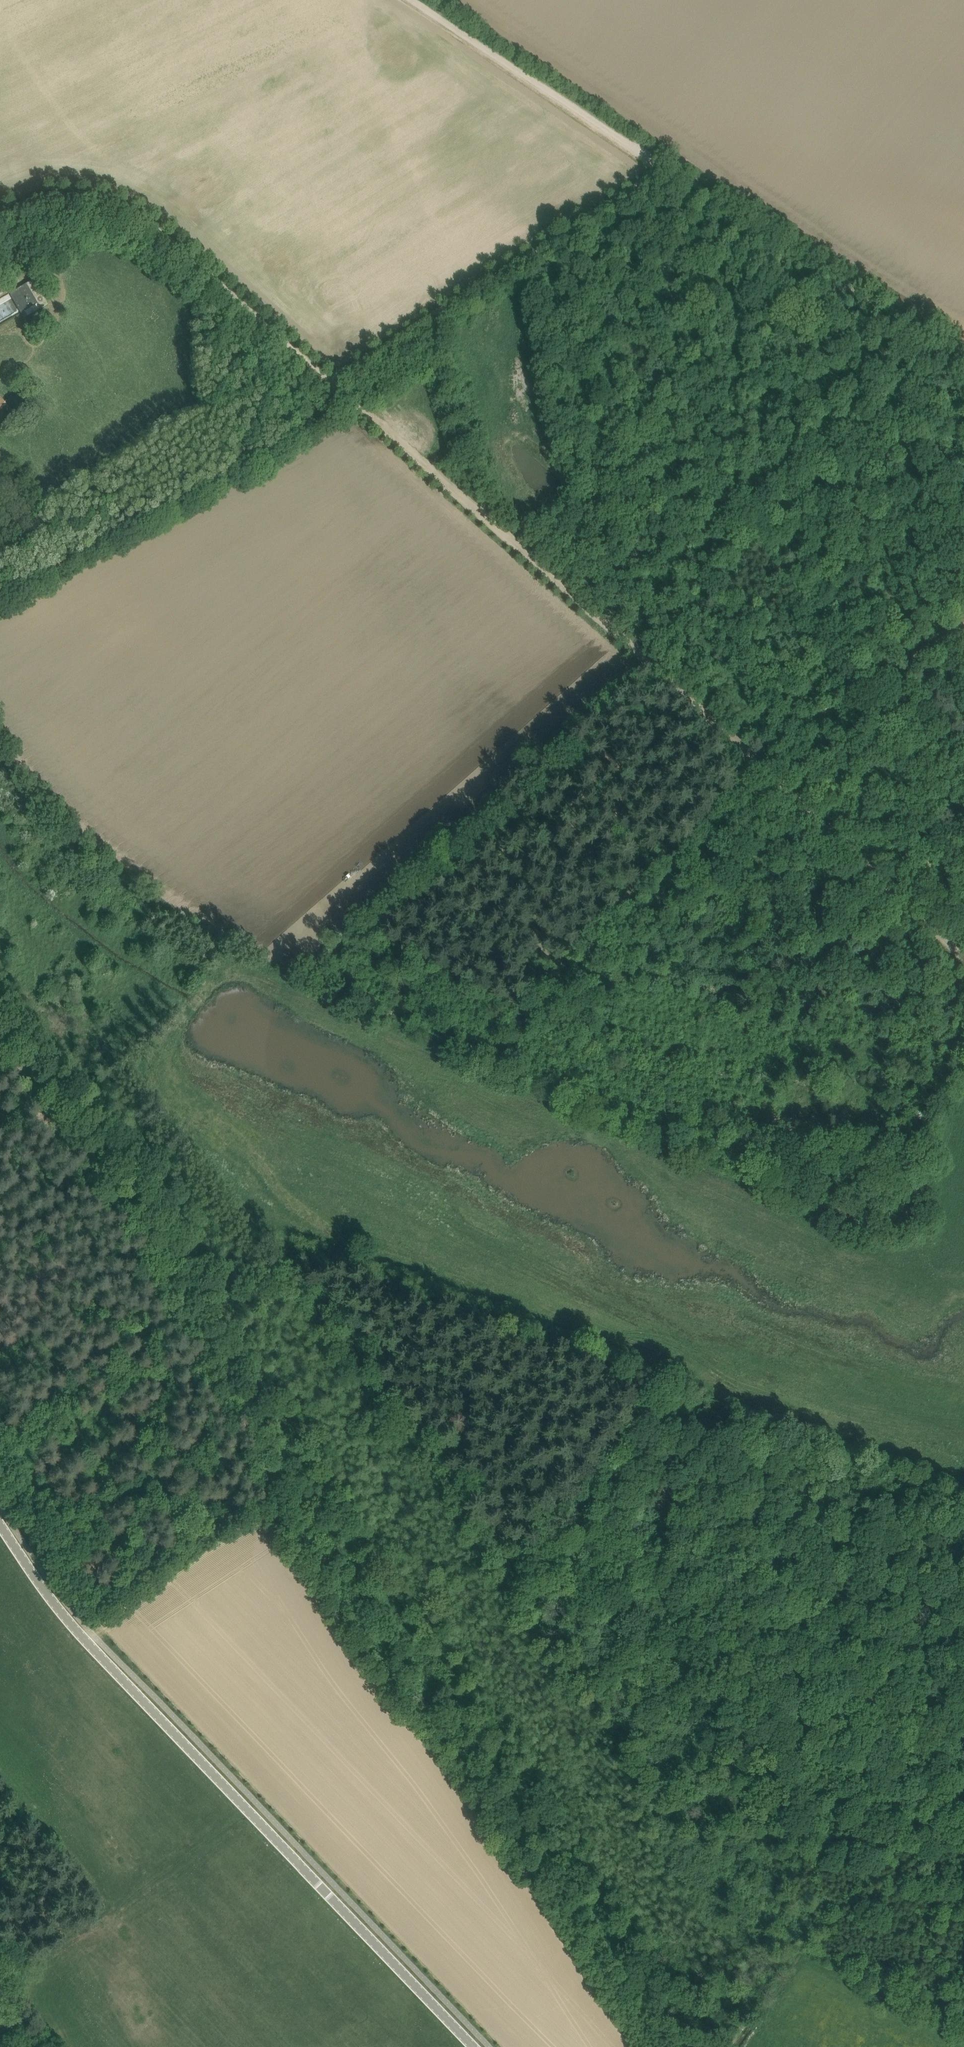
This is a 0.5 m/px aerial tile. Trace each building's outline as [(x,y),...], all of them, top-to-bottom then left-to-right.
[(34,279),(18,288),(29,308),(36,304),(39,309),(48,304),(34,279)]
